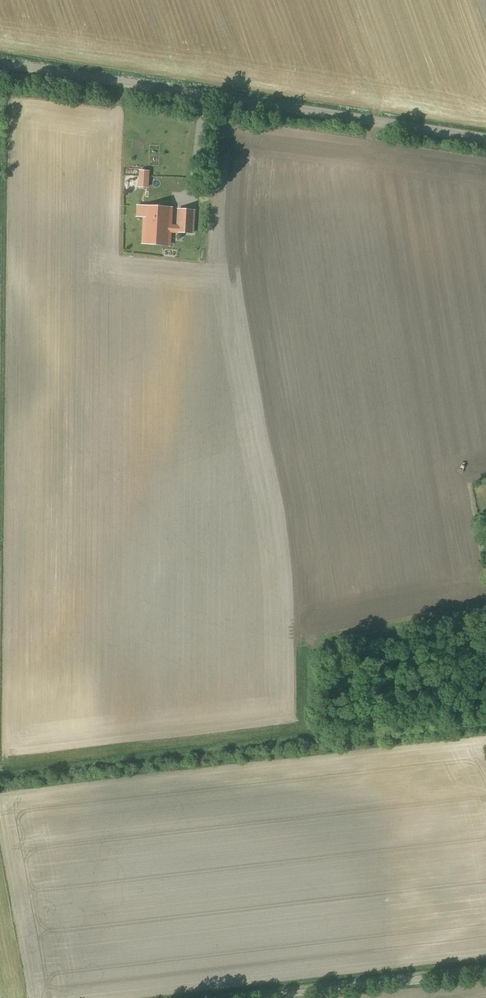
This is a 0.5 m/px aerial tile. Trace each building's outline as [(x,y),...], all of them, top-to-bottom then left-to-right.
[(173,168),(141,166),(139,188),(172,190),(173,168)] [(170,210),(146,208),(145,225),(150,226),(165,228),(169,228),(169,227),(170,210)] [(178,227),(178,232),(193,233),(194,211),(179,211),(178,227)] [(178,232),(178,227),(169,227),(169,228),(165,228),(150,226),(145,226),(144,243),(168,245),(169,232),(178,232)]
